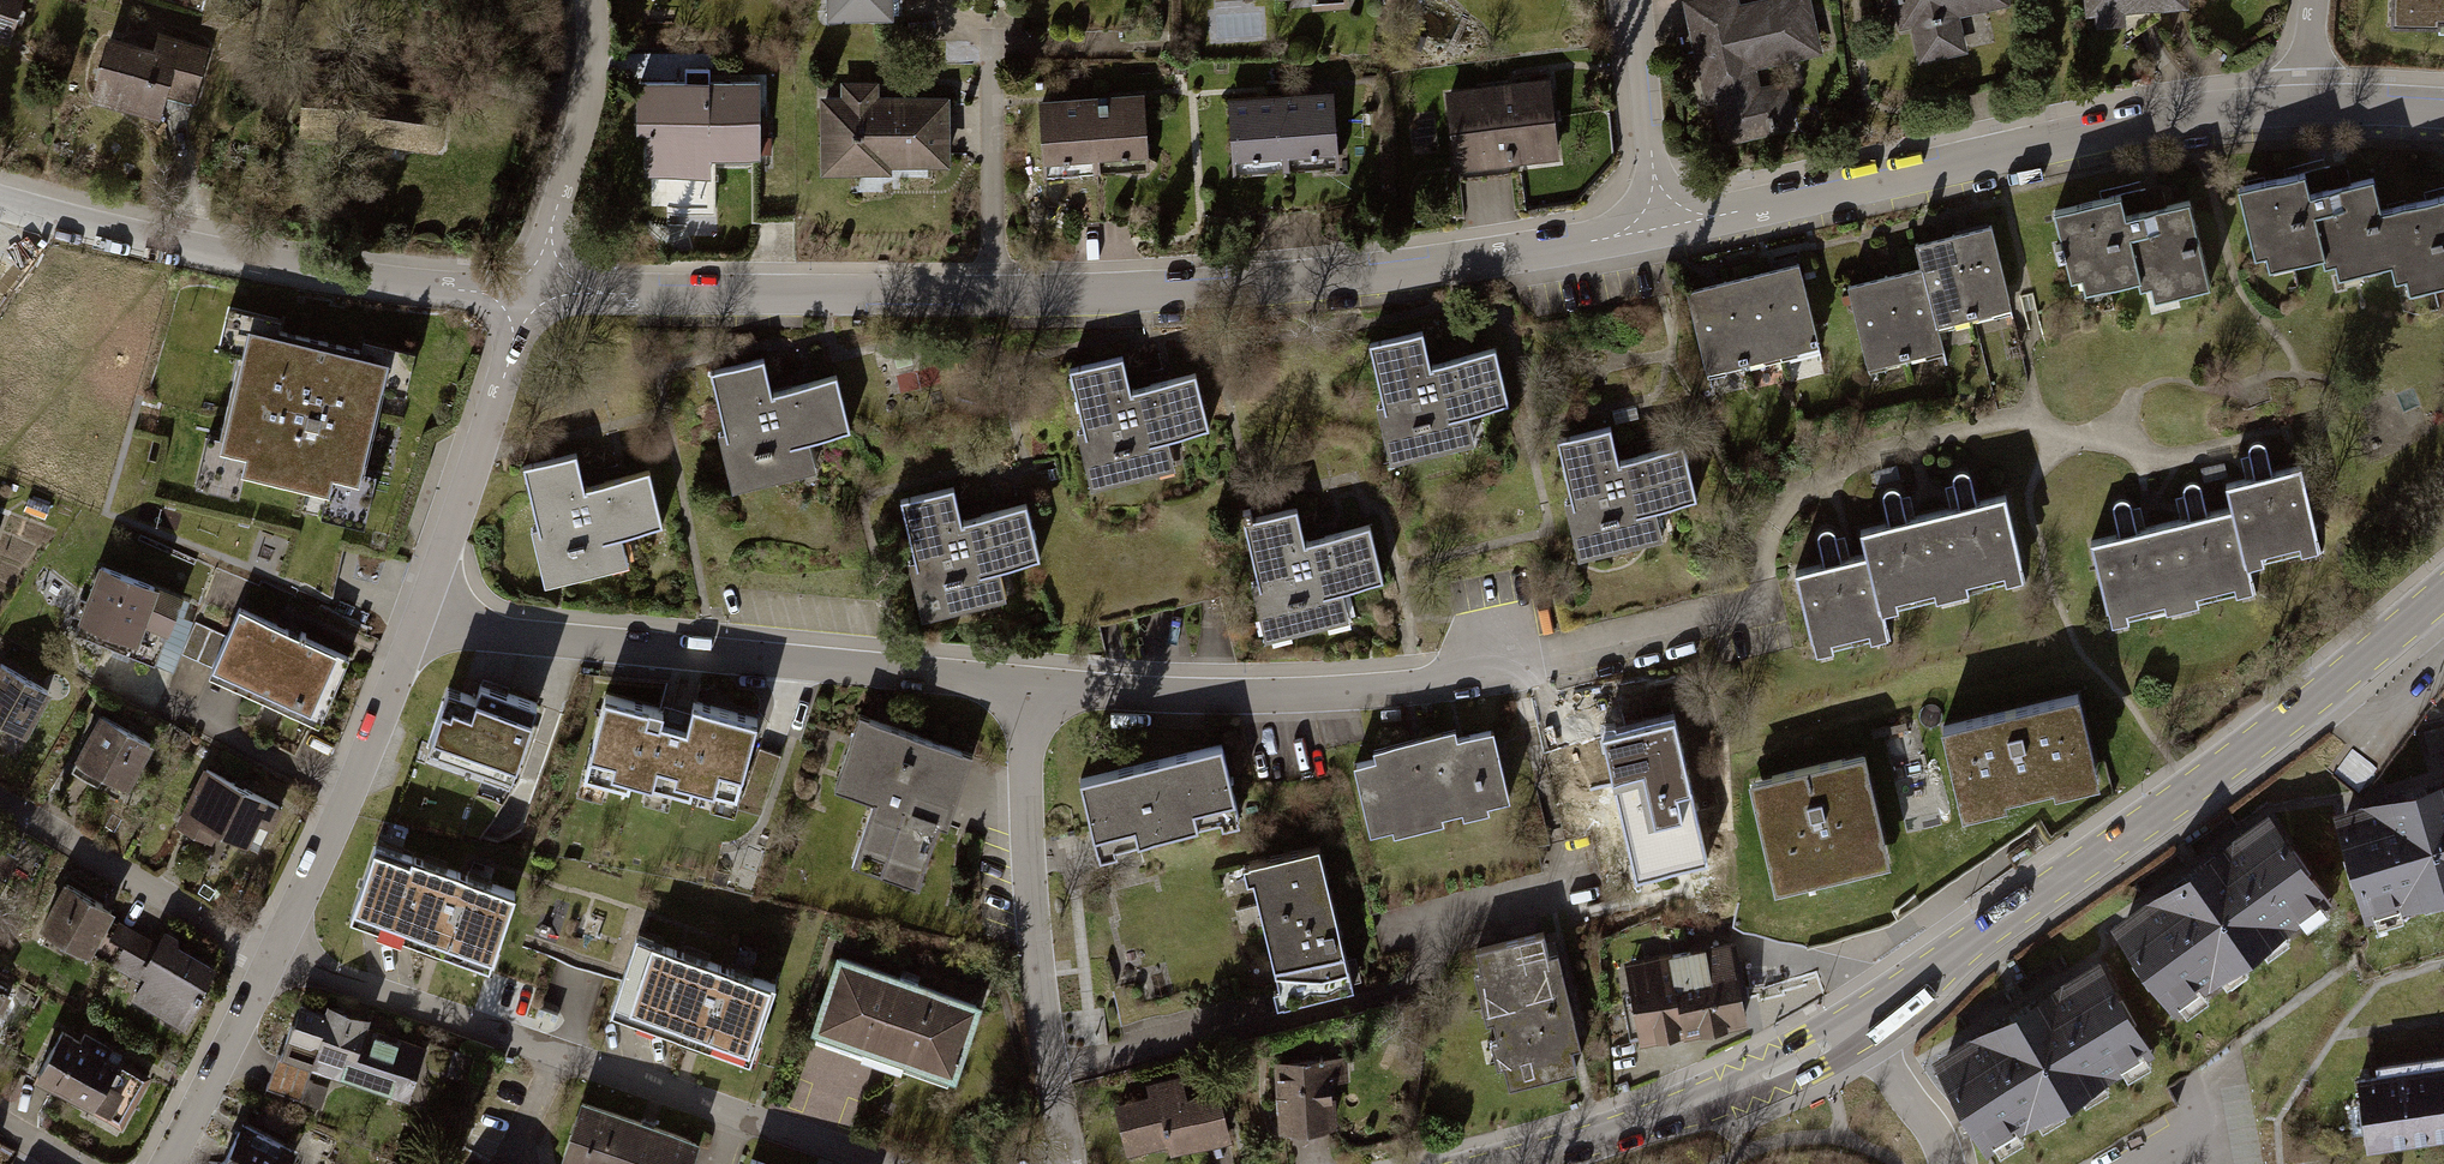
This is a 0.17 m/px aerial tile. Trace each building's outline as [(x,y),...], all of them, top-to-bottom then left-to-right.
[(8,37),(20,0),(0,0),(0,34),(8,37)] [(220,1),(217,0),(209,0),(204,16),(216,19),(220,1)] [(830,29),(903,27),(902,0),(829,0),(830,29)] [(1688,3),(1725,151),(1782,137),(1765,69),(1832,52),(1819,0),(1776,0),(1750,6),(1748,0),(1700,0),(1688,3)] [(1921,75),(1977,62),(1967,18),(2018,7),(2016,0),(1904,0),(1921,75)] [(2098,24),(2201,14),(2200,0),(2096,0),(2098,24)] [(2398,27),(2443,27),(2443,0),(2398,0),(2398,27)] [(154,53),(109,41),(94,96),(159,114),(166,86),(193,94),(206,48),(159,36),(154,53)] [(338,75),(307,74),(304,130),(334,132),(335,121),(372,124),(370,136),(435,145),(443,96),(376,87),(374,98),(337,94),(338,75)] [(1560,82),(1453,96),(1463,174),(1570,160),(1560,82)] [(765,86),(646,89),(648,171),(767,167),(765,86)] [(1329,100),(1231,106),(1235,171),(1261,169),(1304,167),(1333,165),(1329,100)] [(955,101),(825,102),(826,175),(955,174),(955,101)] [(1150,102),(1043,107),(1046,166),(1077,165),(1120,163),(1152,161),(1150,102)] [(2380,209),(2373,181),(2343,188),(2311,195),(2306,175),(2239,190),(2257,271),(2329,254),(2334,279),(2392,266),(2400,298),(2443,288),(2443,194),(2380,209)] [(2119,194),(2051,212),(2073,295),(2107,286),(2137,278),(2139,288),(2144,287),(2148,286),(2152,301),(2177,294),(2210,286),(2190,211),(2188,205),(2126,222),(2119,194)] [(2013,310),(1994,230),(1968,236),(1943,241),(1916,248),(1921,271),(1896,277),(1872,283),(1848,289),(1869,376),(1945,358),(1938,328),(2013,310)] [(1726,291),(1699,297),(1718,381),(1830,355),(1810,272),(1781,279),(1753,285),(1726,291)] [(378,356),(239,326),(212,455),(234,460),(231,471),(322,491),(326,474),(351,479),(378,356)] [(1424,331),(1369,344),(1384,402),(1377,404),(1393,462),(1476,442),(1471,414),(1511,404),(1496,348),(1446,360),(1432,364),(1424,331)] [(416,349),(394,344),(386,381),(408,386),(416,349)] [(1123,355),(1069,369),(1084,428),(1078,429),(1093,488),(1179,466),(1172,438),(1210,429),(1196,373),(1147,385),(1132,389),(1123,355)] [(765,359),(710,371),(724,430),(719,431),(732,489),(816,468),(809,441),(851,430),(836,375),(789,387),(773,391),(765,359)] [(1613,426),(1558,439),(1573,498),(1566,500),(1581,559),(1666,538),(1661,510),(1700,499),(1687,444),(1634,457),(1622,460),(1613,426)] [(2301,561),(2320,556),(2301,474),(2273,480),(2266,451),(2263,447),(2258,446),(2254,447),(2251,449),(2249,452),(2248,456),(2255,485),(2225,492),(2231,516),(2246,575),(2263,571),(2261,561),(2299,552),(2301,561)] [(576,453),(522,467),(536,525),(529,526),(544,585),(630,564),(624,536),(663,527),(649,470),(598,483),(584,487),(576,453)] [(1822,568),(1796,573),(1815,650),(1885,632),(1880,612),(2022,577),(2003,502),(1983,507),(1977,481),(1969,475),(1961,474),(1952,478),(1948,489),(1954,512),(1910,522),(1905,500),(1895,493),(1886,495),(1881,504),(1886,529),(1862,534),(1868,558),(1844,564),(1839,538),(1829,531),(1821,534),(1817,542),(1822,568)] [(955,485),(900,499),(915,558),(910,560),(924,617),(1007,596),(1000,570),(1041,560),(1027,504),(982,515),(964,520),(955,485)] [(2164,532),(2185,613),(2200,610),(2198,603),(2235,594),(2236,600),(2252,596),(2246,575),(2231,516),(2209,521),(2201,489),(2196,485),(2190,485),(2186,489),(2184,493),(2191,525),(2164,532)] [(2185,613),(2164,532),(2139,538),(2131,509),(2127,504),(2120,504),(2115,508),(2114,514),(2117,529),(2120,542),(2090,549),(2110,631),(2129,626),(2128,620),(2165,611),(2167,618),(2185,613)] [(1299,508),(1244,521),(1259,579),(1253,580),(1267,639),(1352,619),(1345,591),(1385,582),(1372,526),(1324,537),(1308,541),(1299,508)] [(168,588),(102,565),(82,623),(148,646),(168,588)] [(348,662),(242,615),(217,672),(323,719),(348,662)] [(3,663),(0,668),(0,737),(25,752),(59,696),(3,663)] [(535,707),(481,687),(476,702),(446,691),(425,747),(509,777),(535,707)] [(2100,786),(2076,695),(1938,730),(1960,820),(2007,808),(2006,803),(2052,791),(2054,798),(2100,786)] [(663,712),(604,697),(584,778),(628,789),(629,781),(690,796),(692,788),(737,799),(756,724),(693,708),(688,730),(660,723),(663,712)] [(153,738),(99,708),(72,755),(75,757),(71,764),(98,779),(102,772),(126,785),(153,738)] [(977,761),(863,720),(839,786),(874,799),(850,863),(929,892),(977,761)] [(1677,723),(1600,740),(1632,882),(1709,865),(1677,723)] [(1504,733),(1360,762),(1376,842),(1520,813),(1504,733)] [(2352,753),(2342,768),(2365,783),(2375,767),(2352,753)] [(1227,755),(1086,786),(1102,856),(1243,825),(1227,755)] [(1888,868),(1862,756),(1746,782),(1772,894),(1888,868)] [(256,849),(281,801),(205,762),(175,819),(211,838),(216,828),(256,849)] [(2336,822),(2368,932),(2443,910),(2443,791),(2418,798),(2336,822)] [(2193,874),(2109,930),(2172,1023),(2338,913),(2275,819),(2193,874)] [(522,897),(383,849),(356,927),(496,975),(522,897)] [(1332,853),(1252,873),(1282,993),(1362,973),(1332,853)] [(122,918),(71,888),(46,931),(98,961),(122,918)] [(1555,937),(1480,956),(1517,1098),(1592,1078),(1555,937)] [(161,949),(144,938),(121,973),(145,988),(136,1003),(189,1038),(227,979),(166,940),(161,949)] [(782,992),(638,939),(609,1016),(753,1069),(782,992)] [(1736,939),(1614,963),(1630,1042),(1752,1018),(1736,939)] [(2016,1006),(1928,1059),(1983,1149),(2152,1046),(2097,956),(2016,1006)] [(981,1008),(840,960),(814,1038),(955,1085),(981,1008)] [(0,999),(0,1022),(10,1005),(0,999)] [(355,1069),(366,1036),(368,1028),(335,1017),(332,1026),(297,1014),(286,1048),(315,1058),(309,1076),(337,1086),(344,1065),(355,1069)] [(122,1068),(64,1035),(40,1077),(98,1109),(122,1068)] [(427,1056),(366,1036),(355,1069),(344,1065),(337,1086),(409,1109),(427,1056)] [(1341,1065),(1278,1067),(1280,1138),(1344,1136),(1341,1065)] [(2355,1078),(2358,1099),(2346,1101),(2350,1124),(2350,1128),(2362,1126),(2364,1146),(2443,1134),(2443,1065),(2376,1075),(2370,1075),(2360,1077),(2355,1078)] [(1224,1083),(1122,1107),(1136,1163),(1237,1140),(1224,1083)] [(578,1102),(557,1163),(685,1163),(693,1141),(578,1102)] [(250,1107),(218,1163),(324,1163),(331,1151),(250,1107)]
